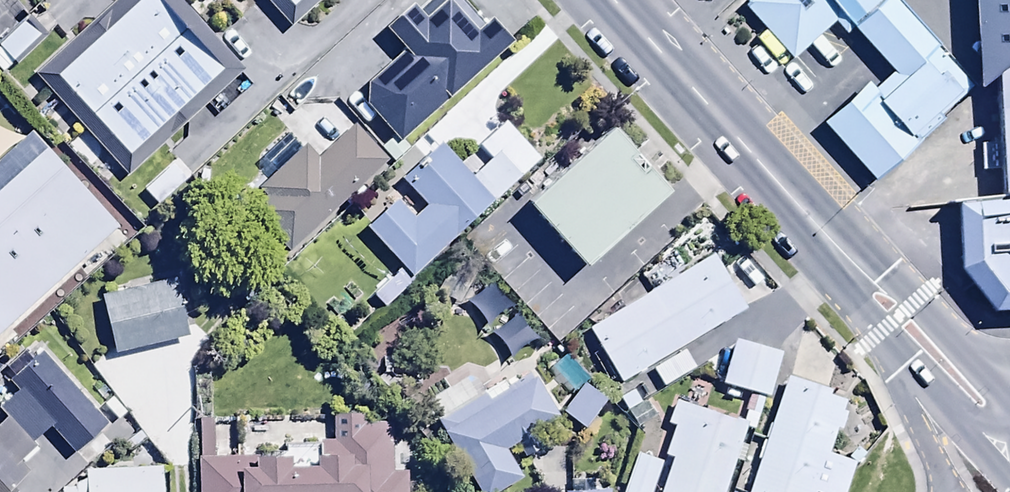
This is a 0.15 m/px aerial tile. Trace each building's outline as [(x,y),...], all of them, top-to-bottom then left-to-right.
[(168,0),(149,0),(62,83),(136,159),(232,66),(168,0)] [(399,138),(509,40),(487,15),(480,21),(461,0),(426,0),(415,9),(410,3),(385,26),(404,48),(366,82),(365,102),(393,134),(378,147),(391,161),(407,147),(399,138)] [(742,5),(790,58),(838,14),(890,71),(870,89),(863,82),(818,123),(870,180),(971,88),(891,0),(747,0),(742,5)] [(979,86),(996,209),(1009,209),(1009,0),(980,0),(979,86)] [(0,43),(0,67),(5,71),(39,35),(22,19),(0,43)] [(500,121),(476,144),(489,156),(471,175),(438,142),(400,179),(425,204),(413,216),(395,197),(364,228),(401,266),(413,279),(536,157),(500,121)] [(666,182),(649,163),(658,155),(645,141),(636,149),(610,121),(525,198),(581,260),(666,182)] [(285,251),(386,158),(353,122),(316,157),(304,144),(293,155),(280,141),(259,161),(271,174),(255,189),(263,197),(249,211),(285,251)] [(42,151),(0,192),(0,353),(123,234),(42,151)] [(173,160),(143,190),(159,206),(189,176),(173,160)] [(996,209),(949,213),(974,309),(1009,309),(1009,209),(996,209)] [(649,288),(584,326),(617,381),(743,306),(719,265),(734,252),(703,217),(657,257),(661,263),(641,275),(649,288)] [(413,279),(401,266),(371,295),(383,308),(413,279)] [(173,276),(100,291),(112,351),(186,336),(173,276)] [(513,329),(492,296),(474,307),(496,340),(513,329)] [(779,352),(732,339),(720,386),(767,398),(779,352)] [(17,491),(9,482),(25,469),(20,463),(37,448),(30,441),(48,425),(76,457),(84,451),(88,456),(107,440),(102,434),(110,427),(37,343),(26,353),(24,351),(4,369),(7,372),(2,377),(14,391),(7,397),(4,393),(0,397),(0,411),(3,414),(0,417),(0,491),(16,491),(17,491)] [(683,351),(652,369),(662,386),(693,368),(683,351)] [(583,426),(603,397),(585,385),(589,381),(564,352),(546,367),(572,398),(563,412),(583,426)] [(426,399),(485,491),(493,491),(519,475),(502,450),(511,444),(521,458),(539,446),(529,431),(558,413),(529,368),(507,382),(505,379),(484,392),(470,371),(426,399)] [(646,376),(617,395),(629,413),(658,394),(646,376)] [(786,379),(750,478),(739,474),(732,491),(843,491),(853,463),(858,464),(861,454),(851,450),(847,460),(826,452),(835,428),(837,429),(843,412),(839,410),(842,403),(827,397),(828,394),(786,379)] [(761,399),(749,395),(741,421),(703,409),(709,391),(689,384),(684,403),(671,399),(664,422),(671,424),(661,454),(668,456),(657,491),(721,491),(731,460),(740,462),(746,436),(743,436),(745,429),(754,431),(761,399)] [(196,491),(403,491),(402,467),(389,467),(388,435),(378,435),(378,426),(362,426),(362,412),(330,413),(331,439),(319,439),(320,451),(313,452),(314,461),(285,461),(285,449),(252,450),(252,454),(212,455),(211,419),(194,420),(196,491)] [(661,459),(636,451),(621,491),(649,491),(661,459)] [(84,467),(83,477),(71,482),(71,485),(59,485),(59,491),(160,491),(159,464),(84,467)]
